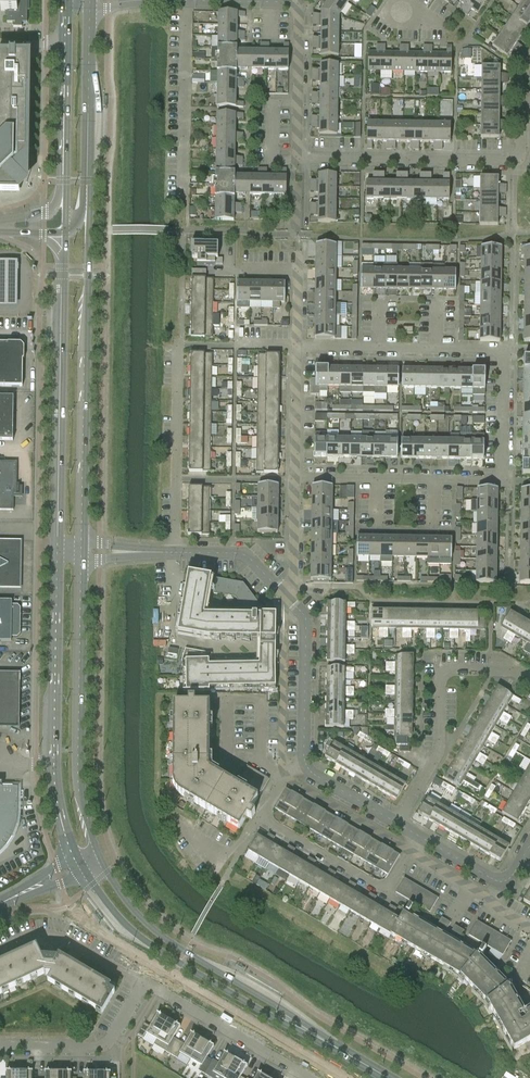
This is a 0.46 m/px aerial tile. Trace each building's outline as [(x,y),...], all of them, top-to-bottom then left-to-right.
[(1,8),(1,11),(7,11),(7,16),(7,23),(12,23),(15,23),(15,27),(22,27),(22,23),(27,23),(28,0),(0,0),(0,8),(1,8)] [(342,13),(348,3),(344,0),(329,0),(327,3),(342,13)] [(464,4),(460,10),(464,13),(473,0),(458,0),(464,4)] [(464,13),(468,15),(472,9),(478,14),(488,0),(473,0),(464,13)] [(519,8),(529,15),(529,1),(529,0),(524,0),(519,8)] [(313,20),(339,21),(339,16),(342,13),(327,3),(322,11),(322,15),(313,14),(313,20)] [(366,15),(370,18),(376,10),(371,6),(366,15)] [(519,8),(513,17),(529,29),(529,15),(519,8)] [(219,25),(237,25),(237,18),(245,18),(245,13),(219,12),(219,25)] [(506,27),(521,37),(525,31),(529,35),(529,29),(513,17),(506,27)] [(321,32),(339,33),(339,21),(313,20),(313,26),(321,26),(321,32)] [(245,37),(245,32),(237,32),(237,25),(219,25),(218,36),(245,37)] [(506,27),(499,37),(521,51),(523,48),(517,43),(521,37),(506,27)] [(312,44),(339,44),(339,33),(321,32),(321,38),(313,38),(312,44)] [(245,37),(218,36),(218,48),(237,48),(237,41),(245,41),(245,37)] [(512,51),(518,55),(521,51),(499,37),(492,47),(508,57),(512,51)] [(252,60),(252,69),(265,70),(265,44),(260,44),(260,51),(253,51),(252,60)] [(269,44),(265,44),(265,70),(276,70),(277,51),(269,51),(269,44)] [(277,51),(276,70),(289,70),(289,61),(289,44),(284,44),(284,52),(277,51)] [(312,49),(312,50),(321,50),(321,56),(330,56),(338,56),(339,44),(312,44),(312,49)] [(381,71),(381,45),(376,45),(376,53),(369,53),(368,71),(381,71)] [(381,71),(380,79),(392,79),(392,71),(393,53),(386,53),(386,45),(381,45),(381,71)] [(393,53),(392,71),(404,72),(404,46),(400,46),(400,53),(393,53)] [(404,46),(404,72),(416,72),(416,53),(409,53),(409,46),(404,46)] [(416,53),(416,72),(427,72),(428,46),(423,46),(423,54),(416,53)] [(428,46),(427,72),(439,72),(440,54),(432,54),(432,46),(428,46)] [(440,54),(439,72),(452,72),(452,46),(447,46),(447,54),(440,54)] [(237,48),(218,48),(218,60),(250,60),(252,60),(253,51),(250,51),(247,51),(241,51),(239,52),(237,52),(237,48)] [(20,193),(12,185),(19,178),(20,179),(21,179),(22,179),(22,178),(23,178),(23,177),(23,176),(23,175),(22,174),(21,173),(20,173),(19,174),(14,170),(14,169),(14,168),(24,159),(25,157),(26,156),(27,154),(27,153),(27,150),(28,89),(29,89),(30,56),(16,56),(16,53),(15,53),(15,54),(11,54),(11,52),(10,52),(10,56),(0,56),(0,192),(20,193)] [(250,60),(218,60),(218,72),(236,72),(236,68),(239,68),(240,69),(250,69),(252,69),(252,60),(250,60)] [(321,70),(312,70),(312,76),(338,76),(338,64),(330,64),(321,64),(321,70)] [(474,66),(474,78),(482,78),(508,79),(508,74),(500,74),(500,66),(491,66),(482,66),(474,66)] [(236,72),(218,72),(218,83),(244,83),(244,79),(236,79),(236,72)] [(338,88),(338,76),(312,76),(312,82),(321,82),(320,88),(338,88)] [(508,83),(508,79),(482,78),(481,90),(500,90),(500,83),(508,83)] [(244,83),(218,83),(217,95),(236,95),(236,88),(244,88),(244,83)] [(371,95),(380,95),(380,85),(371,85),(371,95)] [(312,94),(311,99),(338,100),(338,88),(320,88),(320,94),(312,94)] [(500,98),(500,90),(481,90),(481,102),(507,102),(508,98),(500,98)] [(236,95),(217,95),(217,107),(243,107),(244,102),(236,102),(236,95)] [(338,111),(338,100),(311,99),(311,105),(320,105),(320,111),(338,111)] [(507,102),(481,102),(481,114),(500,114),(500,107),(507,107),(507,102)] [(320,118),(311,118),(311,123),(337,123),(338,111),(320,111),(320,118)] [(243,119),(243,114),(217,113),(217,126),(235,126),(236,119),(243,119)] [(500,121),(500,114),(481,114),(481,125),(507,126),(507,121),(500,121)] [(337,135),(337,123),(311,123),(311,129),(320,129),(320,135),(329,135),(337,135)] [(372,141),(379,142),(380,123),(367,123),(367,132),(367,149),(372,149),(372,141)] [(386,149),(391,149),(391,123),(380,123),(379,142),(387,142),(386,149)] [(403,142),(403,123),(391,123),(391,149),(395,149),(396,142),(403,142)] [(410,149),(414,150),(415,123),(403,123),(403,142),(410,142),(410,149)] [(426,142),(427,124),(415,123),(414,150),(419,150),(419,142),(426,142)] [(433,150),(438,150),(438,124),(427,124),(426,142),(433,142),(433,150)] [(442,150),(442,143),(450,143),(450,133),(451,124),(438,124),(438,150),(442,150)] [(507,130),(507,126),(481,125),(481,138),(499,138),(499,130),(507,130)] [(217,138),(243,138),(243,133),(235,133),(235,126),(217,126),(217,138)] [(217,149),(235,150),(235,142),(243,142),(243,138),(217,138),(217,149)] [(216,161),(243,162),(243,157),(235,157),(235,150),(217,149),(216,161)] [(216,173),(235,173),(235,166),(242,166),(243,162),(216,161),(216,173)] [(250,195),(262,195),(263,169),(258,169),(258,176),(250,176),(250,185),(250,195)] [(262,195),(274,195),(274,177),(267,176),(267,169),(263,169),(262,195)] [(287,169),(282,169),(282,177),(274,177),(274,195),(286,195),(286,186),(287,169)] [(246,176),(244,176),(239,176),(237,178),(235,177),(235,173),(216,173),(216,185),(246,185),(250,185),(250,176),(246,176)] [(366,182),(366,190),(366,199),(379,199),(379,173),(373,173),(373,182),(366,182)] [(385,173),(379,173),(379,199),(390,200),(390,182),(385,182),(385,173)] [(390,182),(390,200),(402,200),(402,173),(396,173),(396,182),(390,182)] [(408,174),(402,173),(402,200),(414,200),(414,182),(408,182),(408,174)] [(310,187),(336,187),(337,175),(319,174),(319,181),(310,181),(310,187)] [(420,183),(414,182),(414,200),(425,200),(426,174),(420,174),(420,183)] [(431,174),(426,174),(425,200),(437,200),(437,183),(431,183),(431,174)] [(449,200),(450,174),(443,174),(443,183),(437,183),(437,200),(449,200)] [(480,177),(480,189),(506,189),(506,185),(499,185),(499,177),(490,177),(480,177)] [(243,194),(246,195),(250,195),(250,185),(246,185),(216,185),(216,197),(234,197),(234,193),(237,193),(238,194),(243,194)] [(319,198),(336,199),(336,187),(310,187),(310,192),(319,192),(319,198)] [(480,189),(480,201),(498,201),(499,194),(506,194),(506,189),(480,189)] [(234,197),(216,197),(216,208),(242,209),(242,204),(234,204),(234,197)] [(310,210),(336,210),(336,199),(319,198),(319,204),(310,204),(310,210)] [(480,201),(480,213),(506,213),(506,209),(498,208),(498,201),(480,201)] [(242,209),(216,208),(215,221),(234,221),(234,213),(242,213),(242,209)] [(336,210),(310,210),(310,216),(318,216),(318,222),(336,223),(336,210)] [(480,225),(498,225),(498,218),(506,218),(506,213),(480,213),(480,225)] [(218,244),(192,244),(192,258),(197,258),(197,264),(215,265),(215,264),(222,264),(223,258),(218,258),(218,244)] [(316,256),(336,257),(336,244),(316,244),(316,256)] [(482,247),(481,259),(501,259),(502,247),(482,247)] [(336,268),(336,257),(316,256),(316,268),(336,268)] [(0,259),(0,304),(18,304),(18,259),(0,259)] [(481,259),(481,271),(501,271),(501,259),(481,259)] [(373,289),(385,289),(385,263),(374,263),(374,269),(373,289)] [(397,289),(397,269),(397,263),(385,263),(385,289),(397,289)] [(361,269),(361,289),(373,289),(374,269),(366,269),(366,265),(362,265),(361,269)] [(336,280),(336,268),(316,268),(316,280),(336,280)] [(397,269),(397,289),(409,290),(409,270),(397,269)] [(409,270),(409,290),(420,290),(421,270),(409,270)] [(421,270),(420,290),(432,290),(432,270),(421,270)] [(432,270),(432,290),(444,290),(444,270),(432,270)] [(444,270),(444,290),(456,290),(456,270),(444,270)] [(481,271),(481,282),(501,283),(501,271),(481,271)] [(192,290),(214,291),(214,279),(192,278),(192,290)] [(336,292),(336,280),(316,280),(316,292),(336,292)] [(238,282),(237,302),(249,302),(250,282),(238,282)] [(250,282),(249,302),(261,302),(261,282),(250,282)] [(261,282),(261,302),(273,303),(273,283),(261,282)] [(481,282),(481,294),(501,294),(501,283),(481,282)] [(273,283),(273,303),(273,309),(280,309),(280,303),(285,303),(285,283),(273,283)] [(192,290),(192,302),(213,303),(214,291),(192,290)] [(335,304),(336,292),(316,292),(315,303),(335,304)] [(481,294),(481,306),(501,306),(501,294),(481,294)] [(192,302),(191,314),(213,314),(213,303),(192,302)] [(341,304),(335,304),(315,303),(315,315),(335,315),(341,315),(341,304)] [(481,306),(481,318),(500,318),(501,306),(481,306)] [(191,314),(191,326),(213,326),(213,314),(191,314)] [(335,327),(335,315),(315,315),(315,327),(335,327)] [(481,318),(480,329),(500,330),(500,318),(481,318)] [(213,326),(191,326),(191,338),(213,338),(213,326)] [(335,327),(315,327),(315,339),(341,339),(341,327),(335,327)] [(500,330),(480,329),(480,342),(500,342),(500,330)] [(23,387),(23,360),(24,360),(25,347),(21,343),(0,343),(0,386),(23,387)] [(191,365),(212,366),(213,353),(191,353),(191,365)] [(258,366),(280,367),(280,355),(258,354),(258,366)] [(191,365),(190,377),(212,377),(212,366),(191,365)] [(258,366),(258,378),(280,379),(280,367),(258,366)] [(328,392),(328,387),(328,368),(316,368),(316,379),(311,379),(311,395),(320,395),(320,392),(328,392)] [(328,387),(340,387),(340,368),(328,368),(328,387)] [(351,393),(351,387),(352,368),(340,368),(340,387),(340,393),(351,393)] [(351,393),(363,393),(363,369),(352,368),(351,387),(351,393)] [(363,393),(375,393),(375,387),(375,369),(363,369),(363,393)] [(387,395),(387,388),(387,369),(375,369),(375,387),(375,393),(375,394),(387,395)] [(399,388),(399,369),(387,369),(387,388),(399,388)] [(414,388),(415,369),(402,369),(402,388),(414,388)] [(426,388),(426,370),(415,369),(414,388),(426,388)] [(438,388),(438,370),(426,370),(426,388),(438,388)] [(450,389),(450,370),(438,370),(438,388),(445,389),(445,395),(449,395),(450,389)] [(461,389),(462,370),(450,370),(450,389),(461,389)] [(473,389),(473,370),(462,370),(461,389),(473,389)] [(485,396),(485,370),(473,370),(473,389),(473,395),(485,396)] [(212,377),(190,377),(190,389),(212,389),(212,377)] [(280,379),(258,378),(258,390),(279,390),(280,379)] [(190,389),(190,401),(212,401),(212,389),(190,389)] [(258,390),(257,402),(279,402),(279,390),(258,390)] [(13,441),(14,397),(0,397),(0,441),(13,441)] [(212,401),(190,401),(190,412),(212,413),(212,401)] [(279,402),(257,402),(257,413),(279,414),(279,402)] [(190,412),(190,424),(211,424),(212,413),(190,412)] [(257,413),(257,425),(279,425),(279,414),(257,413)] [(328,414),(315,414),(315,422),(327,422),(328,414)] [(190,424),(189,436),(211,436),(211,424),(190,424)] [(279,425),(257,425),(257,437),(279,437),(279,425)] [(472,459),(472,434),(461,434),(460,440),(460,459),(472,459)] [(484,459),(484,441),(484,435),(472,434),(472,459),(484,459)] [(211,436),(189,436),(189,448),(211,448),(211,436)] [(257,437),(257,449),(278,449),(279,437),(257,437)] [(315,438),(315,457),(327,457),(327,438),(315,438)] [(327,438),(327,457),(339,457),(339,438),(327,438)] [(339,438),(339,457),(350,457),(351,439),(339,438)] [(351,439),(350,457),(362,458),(362,439),(351,439)] [(362,439),(362,458),(374,458),(374,439),(362,439)] [(374,439),(374,458),(386,458),(386,439),(374,439)] [(386,439),(386,458),(398,458),(398,439),(386,439)] [(413,458),(414,440),(401,439),(401,458),(413,458)] [(425,459),(425,440),(414,440),(413,458),(425,459)] [(437,459),(437,440),(425,440),(425,459),(437,459)] [(448,459),(449,440),(437,440),(437,459),(448,459)] [(460,459),(460,440),(449,440),(448,459),(460,459)] [(189,448),(189,459),(211,460),(211,448),(189,448)] [(257,449),(257,460),(278,461),(278,449),(257,449)] [(211,460),(189,459),(189,472),(211,472),(211,460)] [(278,461),(257,460),(256,473),(278,473),(278,461)] [(14,510),(14,494),(20,495),(20,484),(17,484),(17,462),(0,462),(0,510),(14,510)] [(258,485),(258,497),(278,497),(278,485),(258,485)] [(312,485),(312,498),(332,498),(332,486),(312,485)] [(189,499),(210,499),(211,487),(189,487),(189,499)] [(498,489),(478,488),(478,500),(498,501),(498,489)] [(521,501),(529,501),(529,489),(522,489),(521,501)] [(258,497),(258,509),(278,509),(278,497),(258,497)] [(332,510),(332,498),(312,498),(312,509),(332,510)] [(189,499),(188,511),(210,511),(210,499),(189,499)] [(471,512),(477,512),(497,512),(498,501),(478,500),(471,500),(471,512)] [(521,501),(521,513),(529,513),(529,501),(521,501)] [(258,509),(258,520),(278,521),(278,509),(258,509)] [(312,509),(312,521),(332,522),(332,510),(312,509)] [(188,511),(188,522),(210,523),(210,511),(188,511)] [(477,512),(477,524),(497,524),(497,512),(477,512)] [(521,525),(529,525),(529,513),(521,513),(521,525)] [(278,533),(278,521),(258,520),(258,533),(278,533)] [(332,533),(332,522),(312,521),(312,533),(332,533)] [(210,523),(188,522),(188,535),(210,535),(210,523)] [(477,524),(477,536),(497,536),(497,524),(477,524)] [(521,525),(521,536),(529,537),(529,525),(521,525)] [(312,533),(312,545),(332,545),(332,533),(312,533)] [(477,536),(477,547),(497,548),(497,536),(477,536)] [(521,548),(529,548),(529,537),(521,536),(521,548)] [(357,557),(369,557),(370,537),(357,537),(357,557)] [(369,557),(381,557),(381,537),(370,537),(369,557)] [(393,562),(393,557),(393,537),(381,537),(381,557),(381,562),(393,562)] [(393,557),(404,558),(405,538),(393,537),(393,557)] [(404,558),(416,558),(417,538),(405,538),(404,558)] [(428,538),(417,538),(416,558),(428,558),(428,538)] [(428,538),(428,558),(428,564),(440,564),(440,538),(428,538)] [(440,538),(440,564),(452,564),(452,538),(440,538)] [(20,590),(21,541),(0,541),(0,590),(20,590)] [(331,557),(332,545),(312,545),(311,556),(331,557)] [(477,547),(477,559),(497,559),(497,548),(477,547)] [(521,548),(520,560),(529,560),(529,548),(521,548)] [(311,556),(311,568),(331,569),(331,557),(311,556)] [(477,559),(477,571),(497,571),(497,559),(477,559)] [(520,572),(529,572),(529,560),(520,560),(520,572)] [(331,581),(331,569),(311,568),(311,580),(331,581)] [(497,571),(477,571),(476,583),(496,583),(497,571)] [(520,572),(520,584),(529,584),(529,572),(520,572)] [(275,664),(276,617),(276,614),(267,614),(244,584),(189,574),(178,634),(207,639),(260,640),(259,664),(209,665),(209,654),(212,654),(185,649),(182,661),(186,661),(186,692),(210,691),(210,688),(275,687),(276,687),(275,664)] [(12,641),(12,637),(18,637),(20,634),(21,608),(18,605),(12,605),(12,601),(0,601),(0,641),(12,641)] [(328,615),(346,615),(346,607),(355,608),(355,603),(346,603),(328,602),(328,615)] [(383,638),(384,610),(371,610),(371,628),(379,628),(379,637),(383,638)] [(388,629),(395,629),(396,610),(384,610),(383,638),(388,638),(388,629)] [(407,638),(407,611),(396,610),(395,629),(403,629),(402,638),(407,638)] [(419,629),(419,611),(407,611),(407,638),(411,638),(411,629),(419,629)] [(431,638),(431,611),(419,611),(419,629),(426,629),(426,638),(431,638)] [(442,629),(443,611),(431,611),(431,638),(435,638),(435,629),(442,629)] [(454,639),(454,611),(443,611),(442,629),(450,629),(450,639),(454,639)] [(466,630),(466,612),(454,611),(454,639),(458,639),(458,630),(466,630)] [(507,641),(521,617),(510,611),(501,627),(508,631),(503,639),(507,641)] [(485,630),(485,617),(485,615),(478,615),(478,612),(466,612),(466,630),(466,642),(470,642),(470,630),(485,630)] [(346,622),(346,617),(346,615),(328,615),(327,626),(355,627),(355,622),(346,622)] [(522,639),(529,625),(529,623),(521,617),(507,641),(511,643),(516,635),(522,639)] [(522,639),(528,643),(524,651),(527,653),(529,649),(529,625),(522,639)] [(327,626),(327,638),(346,638),(346,631),(355,631),(355,627),(327,626)] [(327,638),(327,650),(354,650),(355,646),(345,646),(346,638),(327,638)] [(354,654),(354,650),(327,650),(327,662),(345,662),(345,654),(354,654)] [(386,663),(386,667),(413,667),(414,655),(395,655),(395,663),(386,663)] [(327,667),(327,680),(345,680),(345,673),(354,673),(354,668),(345,668),(327,667)] [(413,679),(413,667),(386,667),(386,671),(395,672),(395,679),(413,679)] [(19,727),(20,673),(0,673),(0,726),(19,727)] [(386,686),(386,691),(413,691),(413,679),(395,679),(395,686),(386,686)] [(327,680),(326,691),(354,692),(354,688),(345,687),(345,680),(327,680)] [(498,686),(492,697),(507,706),(511,700),(519,704),(521,701),(513,696),(514,696),(498,686)] [(354,696),(354,692),(326,691),(326,703),(344,703),(345,696),(354,696)] [(413,703),(413,691),(386,691),(386,695),(395,695),(395,702),(413,703)] [(504,712),(507,706),(492,697),(486,707),(509,721),(512,717),(504,712)] [(247,817),(249,818),(252,819),(255,813),(251,811),(269,779),(247,765),(247,766),(248,766),(237,785),(209,769),(210,704),(195,704),(195,699),(188,699),(188,704),(174,704),(173,780),(173,782),(173,783),(173,785),(174,786),(174,787),(175,789),(176,790),(177,791),(178,792),(179,793),(180,794),(181,795),(240,829),(247,817)] [(385,710),(385,714),(413,714),(413,703),(395,702),(395,710),(385,710)] [(326,703),(326,715),(353,715),(353,711),(344,711),(344,703),(326,703)] [(486,707),(480,717),(495,726),(499,720),(507,725),(509,721),(486,707)] [(413,726),(413,714),(385,714),(385,718),(394,718),(394,726),(413,726)] [(353,720),(353,715),(326,715),(326,727),(344,727),(344,720),(353,720)] [(480,717),(474,727),(497,741),(500,737),(492,733),(495,726),(480,717)] [(413,726),(394,726),(385,726),(385,730),(394,730),(394,746),(400,746),(410,746),(410,738),(412,738),(413,726)] [(474,727),(468,737),(484,747),(487,740),(495,745),(497,741),(474,727)] [(468,737),(462,748),(485,762),(488,758),(480,753),(484,747),(468,737)] [(335,764),(345,748),(330,740),(327,746),(331,748),(325,758),(335,764)] [(335,764),(346,770),(355,754),(345,748),(335,764)] [(462,748),(456,758),(472,767),(475,761),(483,765),(485,762),(462,748)] [(346,770),(356,776),(365,760),(355,754),(346,770)] [(456,758),(450,768),(474,782),(476,778),(468,773),(472,767),(456,758)] [(356,776),(366,782),(375,766),(365,760),(356,776)] [(366,782),(376,788),(385,772),(375,766),(366,782)] [(463,781),(471,786),(478,789),(480,786),(474,782),(450,768),(444,779),(459,788),(463,781)] [(376,788),(386,794),(395,778),(385,772),(376,788)] [(520,782),(529,788),(529,774),(526,772),(520,782)] [(406,784),(395,778),(386,794),(397,800),(406,784)] [(18,787),(3,787),(3,783),(0,782),(0,852),(6,846),(12,836),(16,825),(18,813),(18,787)] [(529,801),(529,788),(520,782),(514,792),(529,801)] [(286,789),(274,808),(286,815),(298,795),(286,788),(285,789),(286,789)] [(514,792),(508,802),(524,811),(529,801),(514,792)] [(286,815),(298,822),(309,802),(298,795),(286,815)] [(429,820),(438,804),(427,798),(418,814),(429,820)] [(309,802),(298,822),(309,828),(320,809),(309,802)] [(524,811),(508,802),(502,813),(518,822),(524,811)] [(429,820),(439,826),(448,810),(438,804),(429,820)] [(309,828),(320,835),(332,815),(320,809),(309,828)] [(439,826),(449,832),(458,816),(448,810),(439,826)] [(332,815),(320,835),(331,841),(343,822),(332,815)] [(449,832),(459,838),(469,822),(458,816),(449,832)] [(331,841),(343,848),(354,828),(343,822),(331,841)] [(459,838),(469,843),(479,828),(469,822),(459,838)] [(354,828),(343,848),(354,855),(365,835),(354,828)] [(469,843),(480,849),(489,834),(479,828),(469,843)] [(272,835),(268,833),(265,840),(257,835),(248,851),(259,857),(272,835)] [(480,849),(490,855),(499,840),(489,834),(480,849)] [(272,835),(259,857),(269,863),(278,847),(271,843),(275,837),(272,835)] [(354,855),(365,861),(377,842),(365,835),(354,855)] [(499,840),(490,855),(500,862),(510,846),(499,840)] [(365,861),(376,868),(388,848),(377,842),(365,861)] [(285,851),(278,847),(269,863),(279,869),(292,847),(289,845),(285,851)] [(295,849),(292,847),(279,869),(289,875),(298,859),(291,855),(295,849)] [(388,848),(376,868),(388,875),(399,856),(400,856),(400,855),(388,848)] [(298,859),(289,875),(299,881),(312,859),(309,857),(305,863),(298,859)] [(315,861),(312,859),(299,881),(309,887),(318,871),(312,867),(315,861)] [(318,871),(309,887),(319,893),(332,871),(329,869),(325,875),(318,871)] [(336,873),(332,871),(319,893),(330,899),(339,883),(332,879),(336,873)] [(430,912),(431,911),(438,898),(438,899),(439,898),(404,878),(396,892),(411,901),(406,910),(409,912),(414,903),(430,912)] [(339,883),(330,899),(340,905),(353,883),(350,881),(346,887),(339,883)] [(264,882),(261,887),(266,890),(270,885),(264,882)] [(356,885),(353,883),(340,905),(350,911),(359,895),(352,891),(356,885)] [(359,895),(350,911),(360,917),(373,895),(370,893),(366,899),(359,895)] [(376,897),(373,895),(360,917),(370,923),(379,907),(373,903),(376,897)] [(379,907),(370,923),(380,929),(393,907),(390,905),(386,911),(379,907)] [(397,908),(393,907),(380,929),(390,935),(400,919),(393,915),(397,908)] [(390,935),(391,935),(392,935),(460,975),(487,1002),(514,1050),(529,1041),(529,1011),(525,1014),(528,1019),(522,1023),(518,1016),(523,1013),(507,986),(476,955),(403,912),(400,919),(390,935)] [(451,922),(442,917),(438,923),(448,928),(451,922)] [(487,946),(503,955),(511,941),(512,941),(477,921),(469,935),(484,944),(479,953),(482,955),(487,946)] [(464,930),(455,925),(452,931),(461,936),(464,930)] [(48,958),(42,957),(37,946),(0,963),(0,994),(2,993),(2,994),(3,994),(2,990),(6,988),(8,990),(16,986),(17,987),(16,984),(21,981),(22,984),(31,980),(31,981),(32,980),(30,977),(35,975),(36,977),(45,973),(46,975),(47,975),(51,976),(48,982),(61,989),(61,990),(61,991),(62,990),(75,997),(74,998),(75,998),(88,1005),(88,1006),(89,1006),(102,1013),(101,1014),(102,1013),(103,1014),(115,993),(109,989),(111,986),(59,955),(57,958),(48,958)] [(136,1037),(137,1037),(138,1035),(144,1038),(147,1034),(157,1040),(169,1020),(157,1013),(157,1014),(150,1026),(145,1023),(146,1021),(145,1021),(136,1037)] [(180,1027),(169,1020),(157,1040),(154,1044),(165,1051),(163,1055),(169,1058),(171,1054),(178,1043),(179,1041),(173,1037),(180,1027)] [(178,1043),(171,1054),(177,1058),(180,1053),(191,1059),(202,1039),(191,1033),(190,1033),(191,1033),(184,1046),(178,1043)] [(214,1046),(202,1039),(191,1059),(201,1066),(198,1070),(205,1074),(211,1062),(206,1059),(213,1047),(214,1047),(214,1046)] [(205,1074),(211,1077),(214,1073),(222,1077),(225,1077),(236,1059),(224,1052),(224,1053),(225,1053),(217,1066),(211,1062),(205,1074)] [(236,1059),(225,1077),(240,1077),(247,1066),(247,1067),(248,1066),(236,1059)]
